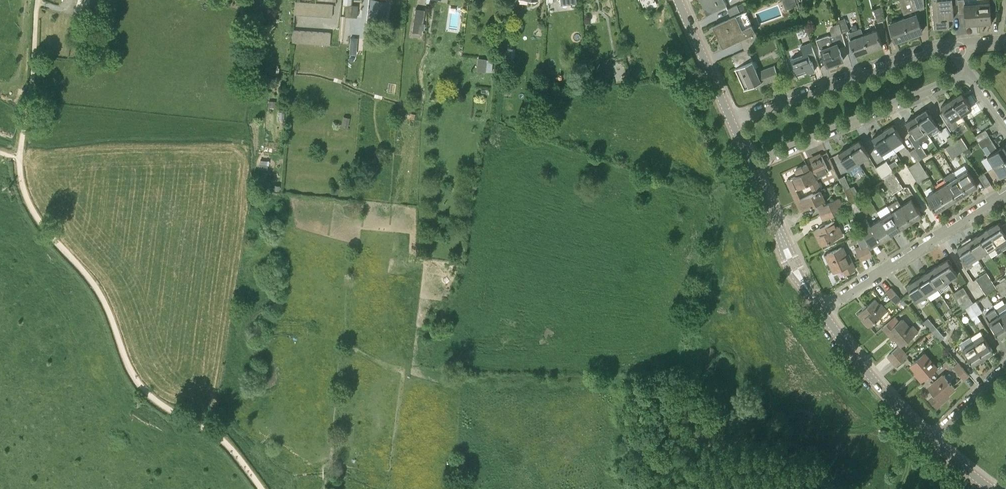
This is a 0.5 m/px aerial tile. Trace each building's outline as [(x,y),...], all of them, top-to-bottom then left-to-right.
[(75,9),(87,12),(90,0),(78,0),(75,9)] [(378,0),(370,0),(368,19),(383,22),(383,15),(385,15),(387,1),(378,0)] [(709,12),(727,4),(725,0),(704,0),(709,12)] [(797,5),(796,0),(783,0),(786,9),(797,5)] [(903,18),(909,36),(922,31),(915,12),(925,8),(924,0),(900,0),(901,3),(900,3),(905,18),(903,18)] [(947,28),(947,19),(954,18),(953,0),(932,0),(934,29),(947,28)] [(979,23),(978,2),(965,3),(964,0),(959,0),(960,13),(965,12),(966,25),(967,25),(967,24),(979,23)] [(978,2),(979,23),(991,22),(991,23),(992,23),(991,10),(997,10),(996,0),(990,0),(990,1),(978,2)] [(333,4),(295,1),(294,14),(332,17),(333,4)] [(93,2),(91,10),(102,13),(105,5),(93,2)] [(741,13),(746,10),(747,10),(743,2),(737,5),(740,11),(741,13)] [(730,15),(740,11),(737,5),(728,9),(730,15)] [(882,7),(874,10),(878,22),(884,20),(882,7)] [(415,9),(412,31),(421,33),(425,10),(415,9)] [(745,50),(748,49),(761,43),(746,10),(741,13),(715,24),(721,39),(723,38),(726,46),(740,39),(745,50)] [(849,30),(844,18),(838,20),(839,23),(842,33),(849,30)] [(896,41),(909,36),(903,18),(890,23),(896,41)] [(822,49),(828,66),(844,60),(839,48),(846,45),(842,33),(839,23),(831,26),(830,29),(832,35),(830,36),(828,35),(816,39),(820,48),(822,49)] [(877,29),(863,34),(869,51),(883,46),(877,29)] [(331,33),(293,30),(292,43),(330,45),(331,33)] [(855,56),(869,51),(863,34),(850,40),(855,56)] [(628,38),(623,44),(627,48),(633,42),(628,38)] [(808,73),(814,70),(811,60),(816,58),(811,43),(801,47),(804,54),(791,59),(797,75),(807,71),(808,73)] [(748,49),(745,50),(732,56),(732,57),(734,56),(739,66),(735,68),(735,69),(744,88),(744,89),(762,81),(753,60),(748,49)] [(763,70),(766,79),(767,82),(779,78),(775,66),(763,70)] [(951,99),(962,115),(972,108),(962,92),(951,99)] [(955,119),(962,115),(951,99),(941,106),(944,111),(941,113),(940,113),(951,130),(952,129),(951,129),(958,125),(955,119)] [(916,115),(927,131),(937,125),(927,109),(916,115)] [(916,115),(906,122),(916,138),(927,131),(916,115)] [(348,127),(350,117),(343,116),(341,126),(348,127)] [(893,124),(883,131),(893,147),(903,140),(893,124)] [(978,141),(989,134),(985,129),(975,136),(978,141)] [(882,153),(893,147),(883,131),(872,138),(882,153)] [(992,140),(992,139),(989,134),(978,141),(982,147),(986,144),(992,140)] [(961,137),(957,140),(963,151),(968,148),(961,137)] [(849,147),(859,162),(869,156),(859,140),(849,147)] [(963,151),(957,140),(951,144),(958,154),(963,151)] [(998,149),(992,140),(986,144),(992,153),(988,156),(994,166),(1005,159),(1005,150),(1003,146),(998,149)] [(958,154),(951,144),(946,147),(953,157),(958,154)] [(920,145),(915,148),(922,158),(927,155),(920,145)] [(849,169),(859,162),(849,147),(839,153),(849,169)] [(910,151),(916,162),(919,160),(922,158),(915,148),(910,151)] [(814,193),(820,190),(821,190),(813,174),(817,172),(818,175),(829,171),(821,155),(810,160),(814,167),(809,170),(806,164),(796,168),(799,174),(791,178),(796,188),(792,190),(797,201),(801,199),(797,189),(809,183),(814,193)] [(1001,177),(1005,173),(1005,159),(994,166),(1001,177)] [(886,160),(881,163),(887,174),(893,171),(886,160)] [(919,160),(916,162),(908,167),(911,172),(922,166),(919,160)] [(887,174),(881,163),(875,167),(882,178),(887,174)] [(922,166),(911,172),(915,177),(926,171),(922,166)] [(967,192),(978,185),(968,170),(957,176),(967,192)] [(896,176),(893,171),(887,174),(882,178),(885,183),(896,176)] [(926,171),(915,177),(918,183),(929,176),(926,171)] [(957,198),(967,192),(957,176),(954,171),(954,172),(953,171),(945,177),(944,178),(947,183),(957,198)] [(986,187),(991,183),(984,173),(979,176),(986,187)] [(854,185),(850,187),(845,175),(839,178),(844,190),(850,201),(856,198),(855,198),(860,195),(854,185)] [(896,176),(885,183),(889,188),(899,181),(896,176)] [(899,181),(889,188),(892,194),(903,187),(899,181)] [(937,189),(947,205),(957,198),(947,183),(937,189)] [(927,196),(937,212),(947,205),(937,189),(927,196)] [(825,200),(820,190),(814,193),(801,199),(797,201),(802,211),(825,200)] [(823,205),(826,212),(842,205),(839,198),(823,205)] [(856,198),(850,201),(855,213),(861,210),(856,198)] [(902,205),(912,221),(922,215),(912,199),(902,205)] [(888,206),(891,212),(902,228),(912,221),(902,205),(901,205),(898,200),(888,206)] [(842,205),(826,212),(822,214),(825,220),(844,210),(842,205)] [(881,218),(891,235),(902,228),(891,212),(881,218)] [(891,235),(881,218),(871,225),(867,219),(859,224),(869,245),(879,239),(881,241),(891,235)] [(834,221),(815,230),(818,236),(820,235),(824,244),(842,235),(838,226),(837,227),(834,221)] [(1003,230),(998,222),(988,229),(998,245),(1002,251),(1005,248),(1005,228),(1003,230)] [(978,235),(988,251),(998,245),(988,229),(978,235)] [(968,242),(978,258),(988,251),(978,235),(968,242)] [(967,264),(978,258),(968,242),(957,248),(967,264)] [(861,260),(872,255),(866,244),(856,249),(861,260)] [(842,247),(827,253),(835,272),(844,268),(846,274),(855,270),(850,259),(848,260),(842,247)] [(937,266),(947,281),(958,275),(948,259),(937,266)] [(927,272),(937,288),(947,281),(937,266),(927,272)] [(927,272),(917,279),(927,294),(937,288),(927,272)] [(980,284),(990,278),(986,272),(976,278),(980,284)] [(983,289),(993,283),(990,278),(980,284),(983,289)] [(927,294),(917,279),(907,285),(917,301),(927,294)] [(997,288),(1002,296),(1005,294),(1005,291),(1000,282),(995,285),(997,288)] [(987,294),(997,288),(995,285),(993,283),(983,289),(987,294)] [(956,299),(967,292),(964,287),(953,294),(956,299)] [(901,299),(892,288),(886,292),(896,304),(901,299)] [(956,299),(960,304),(970,298),(967,292),(956,299)] [(970,298),(960,304),(963,310),(966,308),(971,305),(974,303),(973,302),(970,298)] [(879,304),(875,299),(859,313),(863,319),(865,317),(871,324),(887,311),(880,303),(879,304)] [(976,300),(973,302),(974,303),(971,305),(978,315),(983,311),(976,300)] [(981,320),(977,315),(978,315),(971,305),(966,308),(972,318),(975,323),(981,320)] [(999,337),(1005,333),(1005,325),(1000,315),(999,315),(995,309),(985,315),(999,337)] [(891,335),(893,334),(902,345),(919,331),(913,325),(909,328),(901,319),(899,321),(895,316),(883,326),(891,335)] [(923,322),(931,331),(936,327),(928,318),(923,322)] [(936,327),(931,331),(940,341),(944,336),(936,327)] [(983,358),(994,351),(984,336),(973,342),(983,358)] [(973,365),(983,358),(973,342),(963,349),(973,365)] [(888,356),(892,360),(903,351),(899,346),(888,356)] [(903,351),(892,360),(896,366),(907,356),(903,351)] [(924,353),(911,364),(924,380),(937,369),(924,353)] [(954,368),(964,379),(969,374),(960,363),(954,368)] [(943,397),(955,387),(944,375),(929,388),(935,395),(930,399),(936,406),(945,399),(943,397)]
